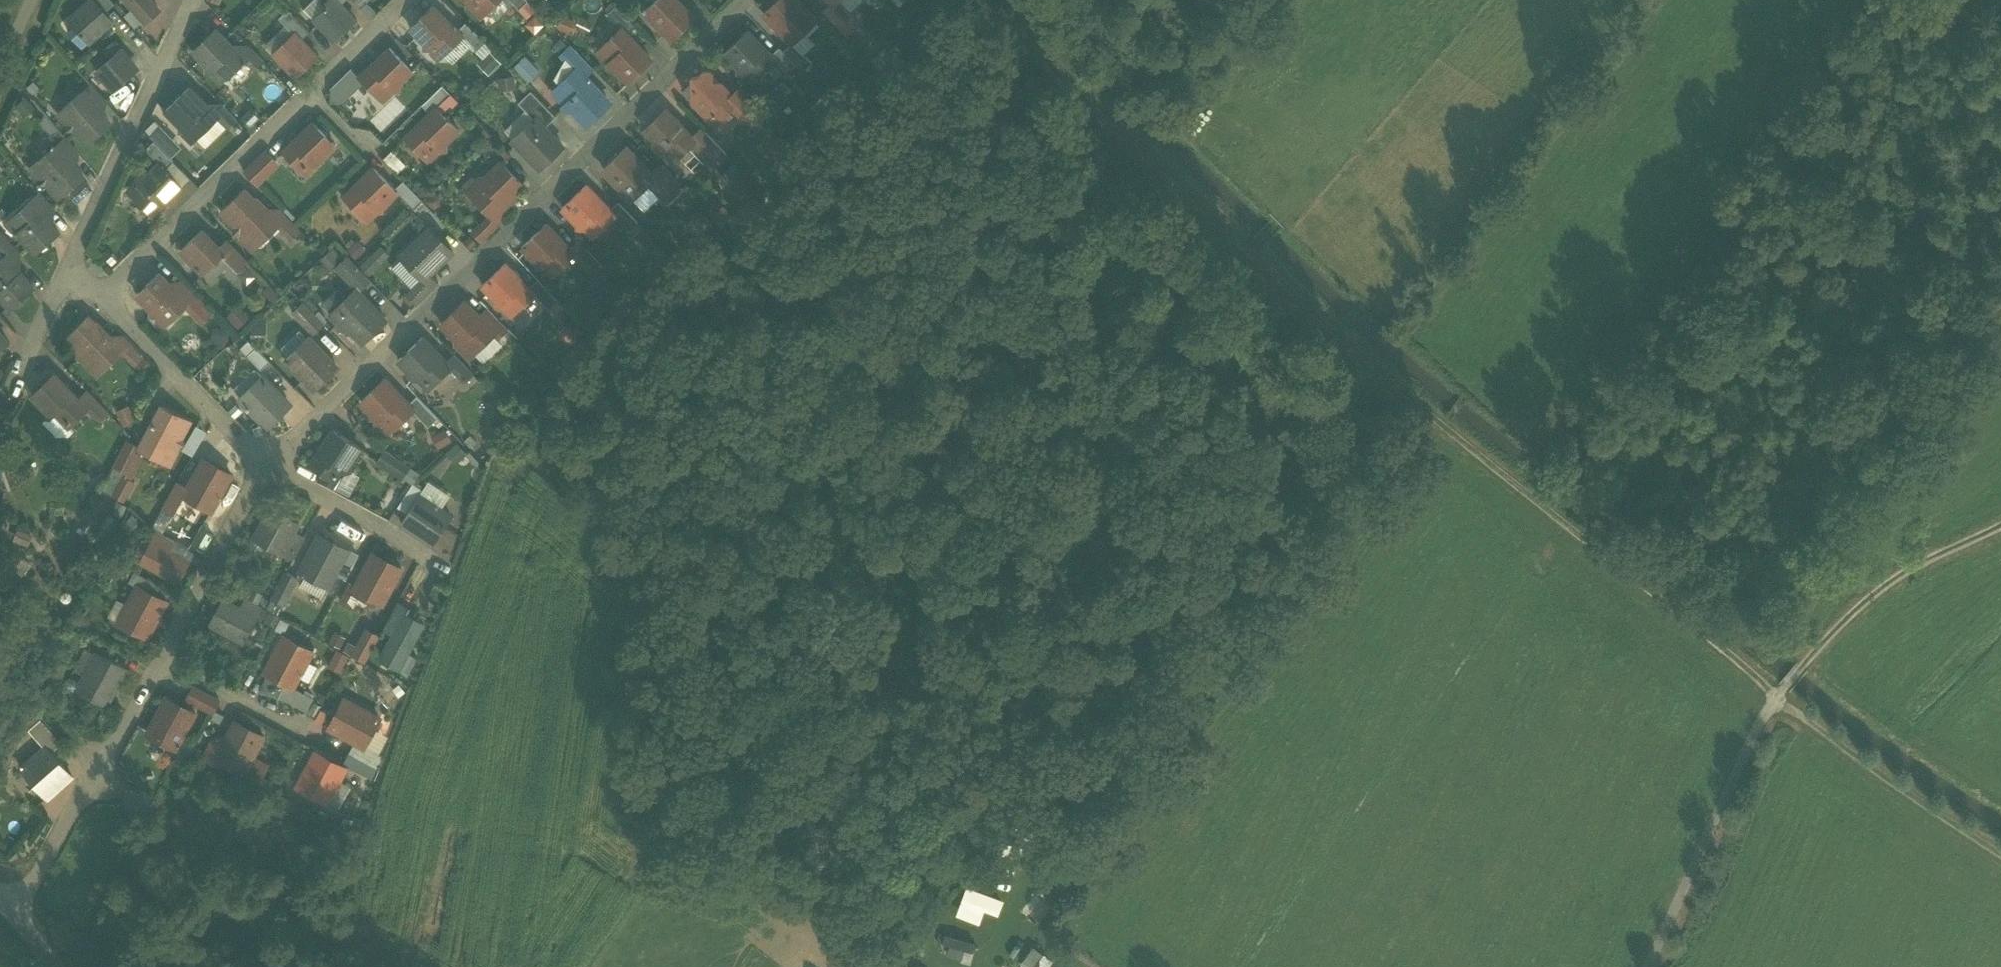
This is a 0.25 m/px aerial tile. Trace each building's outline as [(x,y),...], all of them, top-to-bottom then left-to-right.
[(81,33),(89,42),(111,23),(103,13),(92,0),(73,16),(84,31),(81,33)] [(103,13),(112,5),(108,0),(91,0),(92,0),(103,13)] [(144,23),(159,9),(150,0),(124,0),(144,23)] [(319,0),(316,0),(304,11),(314,21),(327,8),(319,0)] [(314,21),(333,40),(354,19),(340,4),(336,0),(327,8),(314,21)] [(336,0),(319,0),(327,8),(336,0)] [(467,2),(467,7),(474,7),(477,3),(487,13),(500,0),(465,0),(467,2)] [(519,9),(527,1),(526,0),(509,0),(519,9)] [(643,12),(671,41),(694,18),(677,0),(656,0),(643,12)] [(792,43),(811,25),(815,21),(795,0),(778,0),(764,14),(792,43)] [(864,0),(836,0),(832,4),(824,13),(844,34),(856,22),(851,14),(865,0),(864,0)] [(621,29),(626,34),(635,26),(615,6),(607,14),(621,29)] [(456,32),(432,7),(410,29),(424,44),(424,49),(431,49),(434,45),(444,55),(462,38),(456,32)] [(294,33),(300,40),(308,32),(288,10),(280,18),(294,33)] [(465,23),(456,32),(462,38),(476,51),(485,43),(465,23)] [(823,38),(811,25),(792,43),(783,51),(794,62),(803,71),(811,63),(805,56),(823,38)] [(614,68),(628,83),(651,60),(626,34),(621,29),(603,46),(613,57),(609,62),(608,68),(614,68)] [(230,45),(216,30),(192,52),(207,66),(206,72),(213,72),(217,69),(227,78),(244,61),(245,60),(230,45)] [(747,31),(724,53),(738,68),(738,73),(745,73),(748,70),(758,79),(775,62),(770,55),(747,31)] [(273,54),(295,76),(316,56),(300,40),(294,33),(273,54)] [(248,46),(230,45),(245,60),(244,61),(254,70),(263,62),(248,46)] [(578,70),(583,76),(592,68),(570,46),(561,55),(574,68),(549,92),(562,106),(570,99),(560,88),(578,70)] [(779,47),(770,55),(775,62),(785,71),(794,62),(783,51),(779,47)] [(389,48),(358,79),(362,83),(376,96),(387,87),(390,91),(398,91),(398,84),(412,72),(389,48)] [(489,74),(502,62),(490,49),(477,62),(489,74)] [(98,72),(112,88),(135,68),(121,52),(98,72)] [(527,54),(514,66),(529,81),(541,69),(527,54)] [(217,69),(213,72),(222,82),(227,78),(217,69)] [(362,83),(358,79),(350,70),(331,89),(330,103),(342,103),(362,83)] [(571,110),(585,125),(609,102),(583,76),(578,70),(560,88),(570,99),(562,106),(565,110),(571,110)] [(692,84),(683,92),(703,113),(711,113),(713,115),(722,115),(727,110),(732,110),(740,118),(750,119),(760,109),(755,104),(746,112),(731,95),(718,82),(713,82),(713,77),(709,72),(704,72),(698,78),(692,78),(692,84)] [(90,84),(82,92),(101,114),(106,102),(90,84)] [(430,114),(436,108),(450,95),(442,86),(422,106),(430,114)] [(740,87),(731,95),(746,112),(755,104),(740,87)] [(188,88),(165,110),(180,125),(179,130),(185,131),(190,127),(199,136),(218,118),(212,113),(188,88)] [(535,118),(544,128),(555,117),(531,91),(518,103),(533,119),(535,118)] [(73,129),(86,145),(110,124),(101,114),(82,92),(62,109),(72,119),(68,123),(68,129),(73,129)] [(220,104),(212,113),(218,118),(227,129),(236,120),(220,104)] [(430,114),(404,139),(421,157),(433,146),(437,151),(445,150),(445,144),(458,131),(436,108),(430,114)] [(72,119),(62,109),(58,112),(68,123),(72,119)] [(668,147),(678,157),(692,142),(696,139),(693,137),(666,109),(644,131),(653,140),(653,146),(661,154),(668,147)] [(511,140),(540,170),(563,147),(544,128),(535,118),(533,119),(511,140)] [(335,146),(312,123),(282,153),(286,157),(286,161),(291,162),(296,166),(305,167),(306,165),(320,166),(320,161),(335,146)] [(190,127),(185,131),(181,134),(190,144),(199,136),(190,127)] [(702,128),(693,137),(696,139),(692,142),(715,165),(727,154),(702,128)] [(56,145),(75,168),(79,154),(64,138),(56,145)] [(158,164),(181,187),(189,179),(154,141),(145,150),(158,164)] [(47,183),(60,199),(84,178),(75,168),(56,145),(36,162),(46,173),(42,177),(42,182),(47,183)] [(668,147),(661,154),(670,164),(678,157),(668,147)] [(651,174),(626,148),(603,170),(631,198),(648,182),(653,177),(651,174)] [(276,163),(265,152),(244,173),(254,184),(276,163)] [(384,162),(403,182),(413,172),(394,152),(384,162)] [(46,173),(36,162),(29,168),(38,179),(42,177),(46,173)] [(473,199),(491,217),(511,197),(522,186),(500,163),(486,177),(479,177),(480,184),(484,188),(473,199)] [(133,198),(150,216),(181,187),(158,164),(144,178),(138,178),(138,184),(142,188),(133,198)] [(660,165),(651,174),(653,177),(648,182),(666,201),(681,187),(660,165)] [(374,169),(343,199),(361,217),(371,207),(375,212),(382,212),(382,206),(396,192),(394,190),(374,169)] [(403,182),(394,190),(396,192),(414,210),(422,202),(403,182)] [(586,186),(563,208),(577,223),(576,229),(583,229),(587,225),(597,235),(615,217),(609,211),(586,186)] [(270,218),(244,190),(220,212),(235,227),(234,233),(240,233),(244,229),(254,239),(273,221),(270,218)] [(30,201),(45,218),(54,210),(39,193),(30,201)] [(516,209),(511,197),(491,217),(473,234),(482,242),(516,209)] [(21,238),(35,254),(58,233),(45,218),(30,201),(11,218),(20,228),(16,232),(16,238),(21,238)] [(429,229),(433,233),(442,223),(422,202),(414,210),(412,213),(429,229)] [(618,203),(609,211),(615,217),(629,231),(637,223),(618,203)] [(279,210),(270,218),(273,221),(279,228),(290,240),(300,231),(279,210)] [(20,228),(11,218),(7,221),(16,232),(20,228)] [(256,249),(279,228),(273,221),(254,239),(244,229),(240,233),(256,249)] [(545,225),(522,247),(536,262),(536,268),(542,268),(547,264),(556,273),(574,256),(569,250),(545,225)] [(347,258),(356,267),(372,252),(350,229),(335,244),(347,258)] [(429,229),(400,257),(422,280),(429,274),(451,252),(433,233),(429,229)] [(10,262),(19,254),(0,231),(0,251),(4,256),(10,262)] [(201,231),(181,251),(203,274),(222,256),(223,254),(218,249),(201,231)] [(226,241),(218,249),(223,254),(222,256),(229,264),(237,272),(246,262),(226,241)] [(577,242),(569,250),(574,256),(594,277),(603,268),(577,242)] [(322,254),(328,267),(341,262),(336,248),(322,254)] [(10,309),(34,288),(10,262),(4,256),(0,260),(0,298),(10,309)] [(222,256),(203,274),(210,282),(229,264),(222,256)] [(358,289),(368,279),(356,267),(347,258),(337,268),(358,289)] [(505,264),(482,286),(496,301),(495,306),(502,306),(506,303),(516,312),(534,294),(529,289),(505,264)] [(159,274),(136,296),(150,310),(150,316),(156,316),(160,312),(169,322),(185,307),(188,304),(167,282),(159,274)] [(437,283),(429,274),(422,280),(407,296),(415,304),(437,283)] [(338,308),(356,290),(343,277),(325,295),(338,308)] [(182,280),(167,282),(188,304),(185,307),(201,322),(212,311),(182,280)] [(537,281),(529,289),(534,294),(548,309),(556,301),(537,281)] [(352,332),(362,342),(384,320),(356,290),(338,308),(346,317),(339,324),(347,332),(352,332)] [(292,313),(313,334),(323,324),(302,303),(292,313)] [(464,303),(441,325),(455,339),(456,345),(461,346),(466,341),(475,351),(493,334),(494,334),(478,318),(464,303)] [(220,305),(212,313),(222,325),(212,334),(223,345),(241,328),(220,305)] [(487,309),(478,318),(494,334),(493,334),(498,339),(507,331),(487,309)] [(160,312),(156,316),(165,326),(169,322),(160,312)] [(114,344),(87,317),(64,340),(78,353),(78,359),(84,359),(89,355),(98,366),(117,347),(114,344)] [(285,360),(308,339),(299,329),(276,351),(285,360)] [(122,336),(114,344),(117,347),(122,354),(134,366),(143,358),(143,351),(122,336)] [(285,360),(313,389),(336,367),(308,339),(285,360)] [(421,339),(398,361),(412,375),(412,380),(418,380),(422,376),(432,387),(434,384),(440,385),(440,379),(450,369),(445,363),(421,339)] [(84,359),(78,359),(96,378),(122,354),(117,347),(98,366),(89,355),(84,359)] [(453,355),(445,363),(450,369),(464,383),(473,375),(453,355)] [(239,398),(261,376),(249,364),(227,386),(239,398)] [(55,375),(31,397),(46,412),(46,418),(52,418),(57,414),(66,423),(84,405),(78,400),(55,375)] [(239,398),(268,427),(290,406),(261,376),(239,398)] [(383,380),(360,403),(374,418),(375,423),(381,423),(385,419),(395,429),(412,412),(413,411),(407,406),(383,380)] [(87,391),(78,400),(84,405),(99,421),(108,413),(87,391)] [(416,397),(407,406),(413,411),(412,412),(428,428),(437,419),(416,397)] [(131,404),(117,408),(122,425),(136,421),(131,404)] [(190,421),(161,406),(141,444),(165,456),(171,444),(176,446),(182,444),(180,439),(190,421)] [(52,418),(46,418),(46,424),(57,435),(70,435),(75,430),(66,423),(57,414),(52,418)] [(207,429),(196,422),(180,450),(191,457),(207,429)] [(433,435),(439,447),(454,438),(448,426),(433,435)] [(360,449),(333,431),(310,467),(317,471),(327,478),(335,476),(337,474),(342,473),(350,471),(349,466),(360,449)] [(114,468),(126,474),(140,448),(129,441),(114,468)] [(449,451),(458,461),(469,452),(460,442),(449,451)] [(384,451),(376,462),(401,479),(409,467),(384,451)] [(231,476),(204,460),(187,489),(183,496),(211,511),(231,476)] [(327,478),(317,471),(312,479),(327,488),(330,482),(336,481),(342,473),(337,474),(335,476),(327,478)] [(115,491),(126,496),(133,482),(123,477),(115,491)] [(397,507),(407,514),(419,496),(439,509),(448,496),(428,482),(422,491),(412,485),(397,507)] [(183,496),(187,489),(177,483),(163,509),(173,515),(183,496)] [(407,514),(401,524),(432,545),(451,517),(439,509),(419,496),(407,514)] [(298,524),(270,509),(254,538),(266,544),(282,553),(293,532),(298,524)] [(38,519),(36,532),(53,535),(56,522),(38,519)] [(29,577),(39,568),(0,525),(0,546),(29,577)] [(304,538),(293,532),(282,553),(281,555),(292,560),(304,538)] [(151,544),(169,554),(174,543),(157,534),(151,544)] [(347,551),(319,536),(300,572),(327,586),(335,572),(347,551)] [(266,544),(254,538),(250,547),(261,553),(266,544)] [(141,562),(177,581),(186,563),(169,554),(151,544),(141,562)] [(357,557),(347,551),(335,572),(346,577),(357,557)] [(401,569),(372,554),(355,586),(354,589),(372,599),(382,604),(401,569)] [(137,587),(155,596),(161,586),(136,573),(130,583),(137,587)] [(296,578),(285,573),(272,600),(283,604),(296,578)] [(368,605),(372,599),(354,589),(355,586),(349,583),(340,600),(341,604),(349,608),(353,607),(357,599),(368,605)] [(118,622),(147,637),(166,602),(155,596),(137,587),(118,622)] [(241,611),(254,618),(261,607),(247,600),(241,611)] [(241,611),(223,601),(211,625),(242,641),(254,618),(241,611)] [(393,635),(404,615),(408,608),(397,603),(383,629),(393,635)] [(418,623),(404,615),(393,635),(380,658),(398,668),(406,653),(414,640),(410,638),(418,623)] [(352,656),(364,662),(378,636),(366,629),(352,656)] [(311,653),(283,638),(264,673),(292,688),(311,653)] [(344,668),(350,654),(337,648),(331,662),(344,668)] [(417,658),(406,653),(398,668),(409,673),(417,658)] [(78,690),(106,705),(125,670),(96,654),(78,690)] [(312,698),(292,688),(264,673),(260,692),(279,697),(305,711),(312,698)] [(186,699),(212,713),(219,701),(192,687),(186,699)] [(147,734),(175,748),(194,713),(166,698),(147,734)] [(343,700),(329,728),(355,742),(364,747),(379,719),(343,700)] [(45,747),(51,753),(60,745),(39,721),(28,730),(44,748),(45,747)] [(216,758),(244,772),(263,737),(235,722),(228,736),(216,758)] [(216,758),(228,736),(212,738),(202,759),(213,764),(216,758)] [(381,757),(364,747),(355,742),(349,753),(375,767),(381,757)] [(20,768),(47,799),(72,777),(51,753),(45,747),(44,748),(20,768)] [(297,787),(327,802),(345,769),(315,753),(297,787)] [(375,767),(349,753),(344,764),(372,778),(377,768),(375,767)] [(1002,913),(1006,895),(965,886),(959,917),(982,922),(985,910),(1002,913)] [(1036,923),(1050,903),(1035,892),(1021,913),(1036,923)] [(950,934),(945,955),(973,961),(977,940),(950,934)] [(1054,958),(1034,945),(1022,963),(1029,966),(1048,966),(1054,958)]
